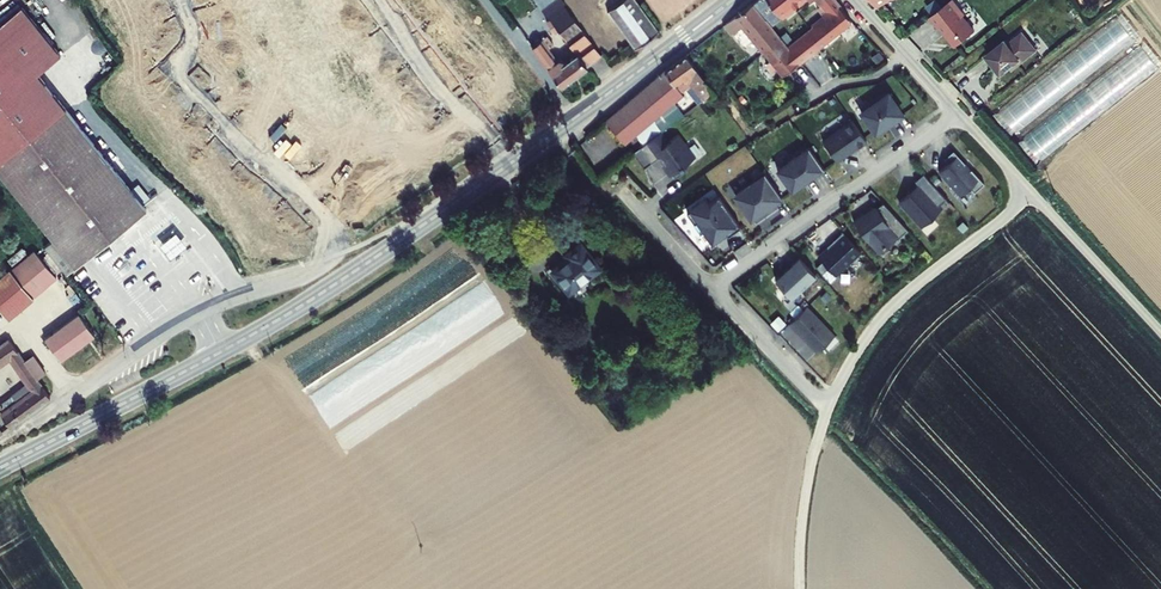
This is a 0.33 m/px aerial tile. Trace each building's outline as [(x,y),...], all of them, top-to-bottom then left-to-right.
[(562,92),(588,73),(585,69),(601,58),(561,0),(533,0),(568,47),(571,53),(565,61),(562,60),(558,60),(555,63),(542,44),(532,51),(562,92)] [(636,0),(626,0),(622,3),(609,13),(634,50),(659,33),(636,0)] [(768,68),(780,82),(850,24),(828,0),(761,0),(732,23),(721,32),(729,42),(740,34),(768,68)] [(959,17),(961,15),(949,0),(948,0),(941,7),(930,16),(926,19),(935,28),(936,27),(954,47),(972,31),(959,17)] [(576,19),(588,36),(611,20),(599,3),(576,19)] [(67,274),(124,225),(135,218),(147,209),(38,74),(61,55),(22,6),(0,24),(0,174),(53,240),(44,246),(67,274)] [(1019,61),(1004,44),(990,56),(987,52),(969,68),(985,86),(994,79),(995,81),(1019,61)] [(689,106),(692,110),(705,102),(695,90),(704,83),(685,60),(652,84),(596,125),(602,132),(620,153),(633,142),(641,150),(656,138),(678,122),(673,115),(650,132),(649,130),(678,106),(676,104),(684,96),(691,105),(689,106)] [(902,117),(886,96),(880,100),(878,98),(867,107),(869,109),(860,116),(876,136),(892,123),(893,124),(902,117)] [(866,143),(851,123),(822,145),(836,164),(855,150),(856,151),(866,143)] [(665,149),(656,138),(641,150),(636,154),(648,169),(655,163),(672,184),(683,175),(681,173),(690,167),(680,153),(682,152),(674,142),(665,149)] [(824,174),(807,151),(776,175),(791,194),(809,182),(811,184),(824,174)] [(968,194),(978,184),(967,172),(966,173),(960,166),(961,166),(950,153),(941,161),(945,165),(934,174),(956,198),(965,190),(968,194)] [(641,175),(648,169),(636,154),(629,160),(641,175)] [(780,202),(760,176),(751,183),(753,186),(733,202),(751,225),(762,217),(761,215),(780,202)] [(937,207),(943,202),(921,177),(913,184),(916,187),(896,204),(918,230),(940,211),(937,207)] [(738,232),(716,202),(706,209),(703,205),(684,218),(693,231),(696,229),(711,247),(720,241),(722,244),(738,232)] [(904,233),(880,206),(861,219),(860,217),(850,224),(862,244),(872,254),(880,247),(883,249),(890,242),(892,244),(904,233)] [(139,223),(135,218),(124,225),(128,231),(139,223)] [(863,253),(843,232),(825,248),(828,251),(820,258),(837,277),(863,253)] [(567,259),(561,264),(578,286),(599,270),(580,244),(576,246),(574,244),(566,250),(569,254),(565,257),(567,259)] [(51,271),(31,245),(7,264),(28,290),(51,271)] [(816,276),(798,257),(774,278),(792,298),(816,276)] [(0,270),(0,298),(7,307),(28,290),(7,264),(0,270)] [(566,294),(578,286),(561,264),(550,273),(566,294)] [(833,341),(804,313),(786,331),(794,339),(795,338),(816,358),(833,341)] [(44,343),(61,363),(95,339),(78,317),(44,343)] [(16,353),(3,336),(0,338),(0,364),(16,353)] [(39,381),(46,376),(34,357),(22,358),(13,365),(25,380),(0,398),(0,414),(8,426),(26,413),(36,406),(50,395),(39,381)] [(728,385),(749,374),(743,362),(722,373),(728,385)]
